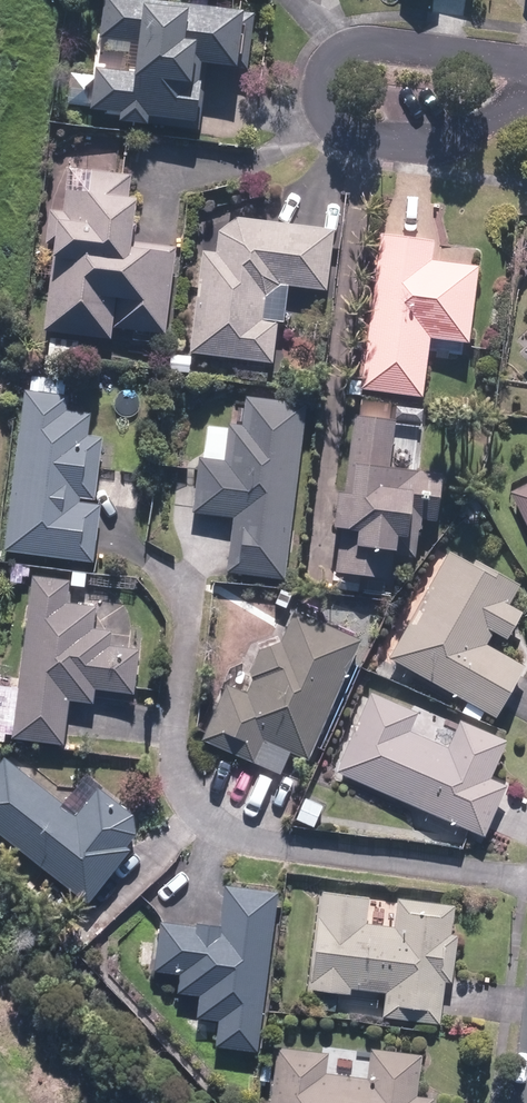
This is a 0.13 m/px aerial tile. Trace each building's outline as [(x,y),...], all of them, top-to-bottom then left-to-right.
[(88,112),(117,116),(116,125),(144,129),(145,121),(191,127),(197,133),(202,93),(196,88),(196,87),(194,86),(196,68),(232,73),(232,70),(244,72),(252,16),(235,14),(235,16),(120,0),(102,0),(97,40),(134,45),(130,75),(94,70),(93,77),(70,74),(65,106),(88,109),(88,112)] [(50,263),(40,334),(108,343),(110,330),(162,337),(174,250),(132,244),(134,226),(128,225),(131,204),(125,203),(128,178),(88,172),(84,197),(64,194),(61,214),(47,212),(42,246),(49,247),(47,262),(50,263)] [(324,293),(332,232),(234,219),(216,233),(213,254),(201,252),(187,355),(270,366),(275,325),(281,325),(286,288),(324,293)] [(408,240),(378,236),(358,391),(419,399),(427,341),(465,346),(475,268),(429,262),(431,243),(408,240)] [(23,393),(2,553),(90,565),(95,531),(98,507),(77,504),(77,500),(92,502),(100,439),(85,438),(88,416),(64,413),(66,398),(23,393)] [(229,537),(224,574),(282,581),(304,406),(243,399),(240,427),(227,426),(222,463),(197,460),(190,515),(231,520),(229,537)] [(392,422),(351,418),(342,496),(333,495),(329,531),(338,532),(333,574),(388,580),(391,558),(412,560),(415,532),(419,533),(420,522),(433,524),(438,477),(386,471),(392,422)] [(526,533),(526,484),(508,494),(526,533)] [(446,553),(386,660),(493,719),(509,691),(522,668),(483,647),(490,634),(504,642),(519,615),(505,607),(516,588),(459,555),(456,559),(446,553)] [(67,582),(30,578),(9,740),(61,747),(65,718),(67,702),(90,705),(92,691),(131,695),(137,652),(107,648),(109,633),(90,631),(93,608),(64,605),(67,582)] [(305,762),(358,642),(291,613),(278,644),(275,635),(251,644),(243,662),(242,672),(248,674),(250,682),(244,695),(224,686),(199,742),(257,767),(278,776),(288,754),(305,762)] [(369,694),(334,774),(481,838),(494,808),(504,788),(487,781),(504,743),(457,723),(445,750),(407,733),(415,715),(369,694)] [(0,762),(0,838),(85,905),(127,852),(123,849),(133,837),(130,817),(96,790),(74,817),(2,760),(0,762)] [(255,1053),(275,894),(223,887),(218,928),(193,925),(193,928),(158,924),(152,973),(177,976),(175,995),(197,997),(194,1020),(216,1022),(213,1048),(255,1053)] [(367,900),(319,894),(307,991),(348,996),(348,990),(383,994),(380,1019),(437,1026),(441,997),(443,984),(449,985),(455,937),(448,936),(451,908),(394,901),(391,929),(363,926),(367,900)] [(275,1049),(268,1102),(431,1102),(432,1100),(414,1098),(419,1057),(368,1051),(364,1080),(323,1075),(326,1055),(275,1049)]
